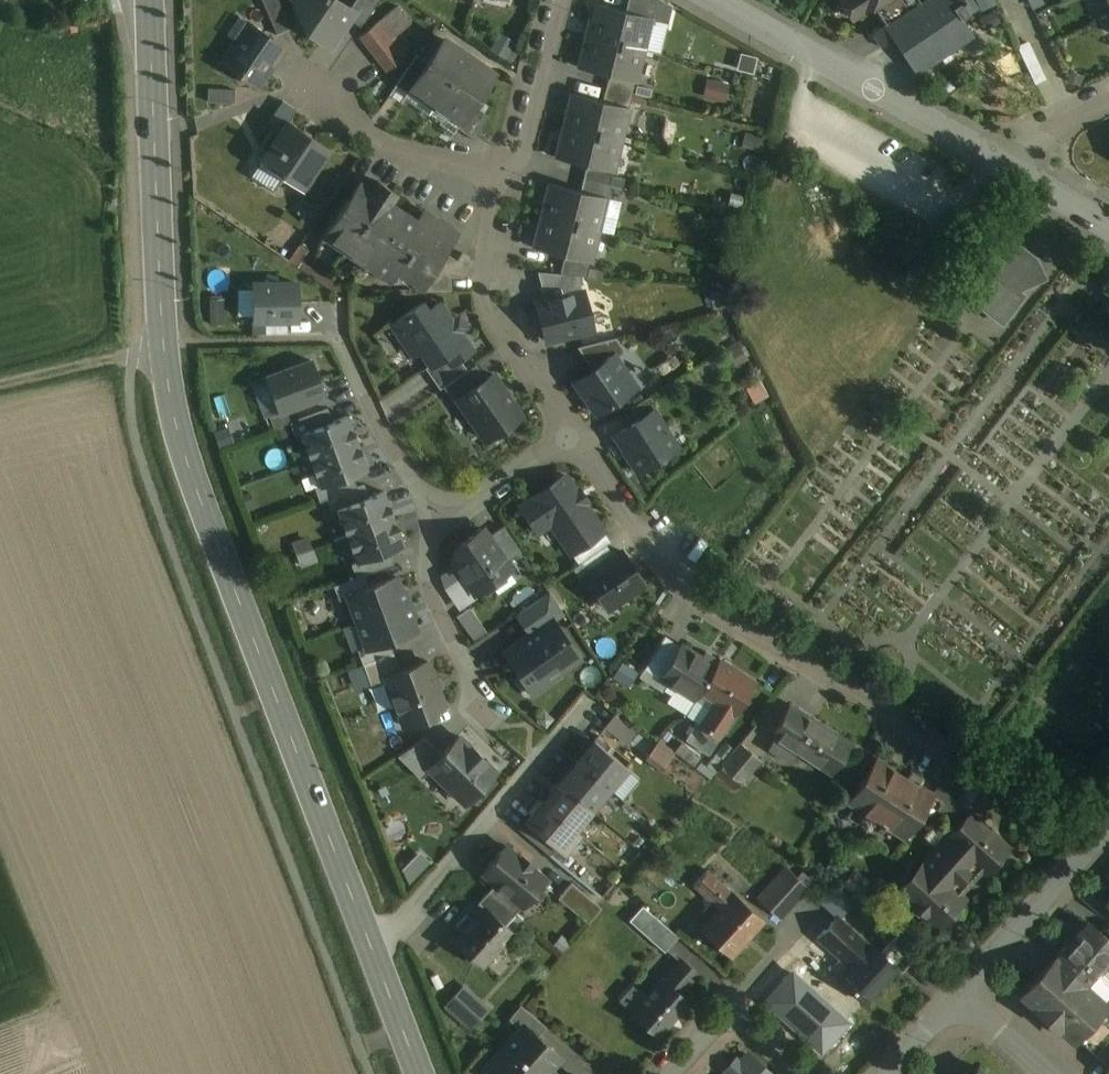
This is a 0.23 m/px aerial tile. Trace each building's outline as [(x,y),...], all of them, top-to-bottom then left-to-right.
[(278,0),(261,0),(276,34),(290,28),(278,0)] [(336,0),(293,0),(306,30),(329,46),(352,13),(353,12),(348,8),(336,0)] [(348,8),(353,12),(352,13),(363,21),(377,0),(353,0),(348,8)] [(661,0),(627,0),(624,11),(649,17),(649,18),(662,21),(667,3),(661,0)] [(851,16),(869,4),(874,0),(840,0),(851,16)] [(869,4),(884,26),(921,1),(920,0),(874,0),(869,4)] [(872,34),(880,45),(892,37),(916,72),(971,36),(959,18),(947,0),(923,0),(884,26),(872,34)] [(970,0),(947,0),(959,18),(975,7),(970,0)] [(624,11),(594,3),(586,35),(641,49),(649,18),(649,17),(624,11)] [(396,6),(360,35),(387,69),(406,54),(392,37),(410,23),(396,6)] [(252,26),(240,44),(235,41),(220,62),(256,87),(283,47),(252,26)] [(641,49),(586,35),(578,67),(608,75),(633,81),(641,49)] [(418,73),(411,85),(436,102),(467,56),(442,39),(418,73)] [(467,56),(436,102),(460,119),(462,120),(471,105),(493,74),(467,56)] [(407,66),(393,88),(404,95),(411,85),(410,84),(418,73),(407,66)] [(633,81),(608,75),(605,87),(630,94),(633,81)] [(727,99),(731,82),(710,76),(706,93),(727,99)] [(630,94),(605,87),(601,100),(627,106),(630,94)] [(234,90),(208,89),(207,101),(233,102),(234,90)] [(601,100),(571,93),(563,124),(619,138),(627,106),(601,100)] [(270,118),(279,125),(294,108),(285,100),(270,118)] [(471,105),(462,120),(460,119),(455,127),(467,134),(482,112),(471,105)] [(327,147),(288,120),(260,160),(299,187),(301,184),(298,183),(306,171),(308,173),(327,147)] [(619,138),(563,124),(555,156),(585,164),(611,171),(619,138)] [(611,171),(585,164),(582,177),(608,183),(611,171)] [(608,183),(582,177),(579,189),(605,196),(608,183)] [(377,181),(371,191),(358,182),(319,239),(363,268),(401,212),(387,202),(394,192),(377,181)] [(579,189),(549,182),(541,214),(597,228),(605,196),(579,189)] [(415,221),(401,212),(363,268),(365,269),(368,263),(391,278),(397,268),(419,283),(454,232),(422,211),(415,221)] [(597,228),(541,214),(533,246),(563,254),(589,260),(597,228)] [(956,250),(941,241),(929,261),(944,270),(956,250)] [(1031,259),(1016,248),(995,244),(989,270),(984,266),(963,294),(1000,323),(1022,295),(1016,290),(1040,278),(1031,259)] [(456,259),(445,253),(420,290),(443,291),(449,289),(450,276),(461,276),(472,259),(461,252),(456,259)] [(589,260),(563,254),(558,272),(585,274),(589,260)] [(297,284),(253,285),(254,321),(298,320),(297,284)] [(583,292),(536,304),(546,341),(592,329),(583,292)] [(472,350),(440,303),(427,311),(422,303),(392,324),(407,346),(413,341),(429,365),(430,366),(446,355),(452,364),(459,359),(472,350)] [(430,366),(429,365),(425,368),(439,389),(443,387),(455,378),(467,370),(459,359),(452,364),(446,355),(430,366)] [(613,355),(573,382),(594,414),(635,387),(613,355)] [(267,377),(280,412),(293,407),(324,396),(311,361),(267,377)] [(467,370),(455,378),(465,392),(486,378),(476,364),(467,370)] [(465,392),(457,398),(458,400),(485,440),(520,416),(492,374),(486,378),(465,392)] [(457,398),(465,392),(455,378),(443,387),(454,402),(458,400),(457,398)] [(298,420),(293,407),(280,412),(269,416),(274,429),(290,423),(298,420)] [(300,434),(332,421),(327,409),(298,420),(290,423),(295,436),(300,434)] [(652,412),(615,435),(638,470),(675,447),(652,412)] [(300,434),(310,460),(357,443),(347,416),(332,421),(300,434)] [(357,443),(310,460),(320,486),(320,487),(352,475),(367,469),(357,443)] [(357,488),(352,475),(320,487),(320,486),(315,488),(319,501),(326,499),(357,488)] [(565,475),(520,506),(534,527),(541,522),(551,524),(570,552),(583,543),(603,530),(565,475)] [(331,512),(337,510),(336,508),(368,497),(364,485),(357,488),(326,499),(331,512)] [(346,536),(394,519),(384,491),(368,497),(336,508),(337,510),(346,536)] [(394,519),(346,536),(355,563),(388,551),(403,545),(394,519)] [(502,526),(487,536),(505,562),(520,552),(502,526)] [(482,529),(458,546),(454,562),(475,593),(510,569),(505,562),(487,536),(482,529)] [(611,542),(603,530),(583,543),(591,555),(606,545),(611,542)] [(292,544),(296,555),(309,550),(305,539),(292,544)] [(583,543),(570,552),(578,564),(581,562),(591,555),(583,543)] [(581,562),(588,573),(614,555),(606,545),(591,555),(581,562)] [(309,550),(296,555),(300,565),(313,560),(309,550)] [(588,573),(584,576),(607,609),(644,584),(621,550),(614,555),(588,573)] [(388,551),(355,563),(351,564),(356,578),(364,574),(393,563),(388,551)] [(339,600),(347,597),(346,595),(369,587),(364,574),(356,578),(333,585),(339,600)] [(347,597),(356,622),(408,602),(403,589),(401,589),(396,576),(369,587),(346,595),(347,597)] [(517,613),(532,634),(553,620),(553,621),(564,614),(549,592),(517,613)] [(408,602),(356,622),(365,646),(366,648),(388,640),(415,630),(410,616),(413,615),(408,602)] [(473,606),(459,614),(474,637),(487,629),(473,606)] [(532,634),(505,652),(524,681),(541,670),(547,679),(578,658),(553,621),(553,620),(532,634)] [(680,646),(663,635),(646,663),(659,671),(665,662),(668,664),(660,677),(694,698),(699,691),(698,691),(714,664),(681,644),(680,646)] [(393,652),(388,640),(366,648),(365,646),(357,650),(363,664),(393,652)] [(393,652),(363,664),(370,684),(386,679),(385,677),(400,671),(393,652)] [(754,681),(718,659),(714,664),(698,691),(699,691),(707,696),(733,713),(734,713),(735,712),(754,681)] [(400,671),(385,677),(386,679),(404,726),(434,714),(432,708),(443,704),(427,661),(400,671)] [(733,713),(707,696),(691,720),(694,722),(695,721),(700,724),(699,725),(717,737),(725,725),(733,713)] [(789,703),(769,733),(830,772),(849,742),(789,703)] [(735,712),(734,713),(733,713),(725,725),(736,731),(744,718),(735,712)] [(635,731),(614,714),(604,726),(625,744),(635,731)] [(717,737),(699,725),(700,724),(695,721),(694,722),(684,738),(707,753),(717,737)] [(441,754),(428,768),(429,769),(463,802),(494,771),(458,736),(441,754)] [(425,738),(396,756),(420,779),(429,769),(428,768),(441,754),(425,738)] [(626,767),(593,740),(575,762),(608,789),(609,788),(606,785),(612,777),(615,780),(626,767)] [(699,755),(681,742),(674,751),(692,764),(699,755)] [(760,759),(739,742),(722,763),(743,780),(760,759)] [(670,754),(660,746),(653,757),(663,764),(670,754)] [(906,778),(875,758),(847,800),(863,811),(858,820),(876,831),(881,824),(883,826),(884,824),(904,837),(924,808),(932,794),(931,793),(916,784),(921,777),(911,770),(906,778)] [(608,789),(575,762),(557,783),(590,810),(591,809),(588,806),(594,799),(598,802),(608,789)] [(743,780),(722,763),(713,774),(734,791),(743,780)] [(590,810),(557,783),(540,803),(539,804),(572,832),(573,830),(570,828),(576,820),(580,823),(590,810)] [(937,785),(931,793),(932,794),(924,808),(941,820),(954,799),(937,785)] [(572,832),(539,804),(540,803),(536,799),(528,808),(533,812),(526,820),(557,845),(563,851),(577,834),(573,830),(572,832)] [(968,811),(954,799),(941,820),(953,829),(968,811)] [(1008,847),(969,811),(953,829),(945,837),(980,870),(985,873),(1008,847)] [(557,845),(526,820),(518,829),(548,855),(557,845)] [(980,870),(945,837),(897,891),(912,904),(912,910),(917,915),(923,914),(937,926),(962,898),(958,894),(958,886),(973,870),(980,870)] [(520,857),(505,845),(482,873),(494,883),(521,905),(544,878),(530,866),(531,864),(521,855),(520,857)] [(796,878),(785,868),(757,899),(778,917),(806,886),(796,878)] [(732,892),(707,869),(693,885),(718,908),(732,892)] [(813,879),(803,870),(796,878),(806,886),(813,879)] [(879,892),(851,870),(841,883),(868,905),(879,892)] [(601,907),(570,882),(557,897),(588,923),(601,907)] [(521,905),(494,883),(488,889),(514,913),(521,905)] [(514,913),(488,889),(477,902),(483,907),(484,906),(504,923),(512,914),(513,914),(514,913)] [(762,920),(732,892),(718,908),(698,929),(728,957),(762,920)] [(853,898),(808,948),(841,977),(869,945),(863,939),(879,921),(853,898)] [(504,923),(484,906),(483,907),(453,940),(481,965),(512,931),(504,923)] [(677,937),(641,906),(628,920),(664,952),(677,937)] [(1086,922),(1054,958),(1068,971),(1083,984),(1096,969),(1094,967),(1108,950),(1108,942),(1086,922)] [(917,954),(897,936),(881,953),(896,967),(896,968),(901,972),(917,954)] [(881,953),(871,944),(869,945),(841,977),(839,979),(864,1003),(896,968),(896,967),(881,953)] [(697,973),(681,959),(663,978),(679,993),(697,973)] [(1055,959),(1025,992),(1039,1004),(1068,971),(1055,959)] [(1083,984),(1068,971),(1039,1004),(1036,1007),(1072,1039),(1095,1014),(1104,1003),(1083,984)] [(662,978),(631,1012),(657,1036),(688,1002),(679,993),(663,978),(662,978)] [(479,1018),(455,995),(445,1005),(469,1028),(479,1018)] [(545,1026),(520,1005),(508,1018),(520,1028),(523,1025),(537,1036),(545,1026)] [(1095,1014),(1075,1036),(1097,1056),(1098,1057),(1108,1044),(1108,1026),(1095,1014)] [(523,1025),(520,1028),(495,1057),(511,1071),(509,1073),(544,1073),(559,1057),(537,1036),(523,1025)] [(1098,1057),(1108,1066),(1108,1044),(1098,1057)] [(739,1065),(731,1073),(768,1073),(748,1056),(739,1065)]
